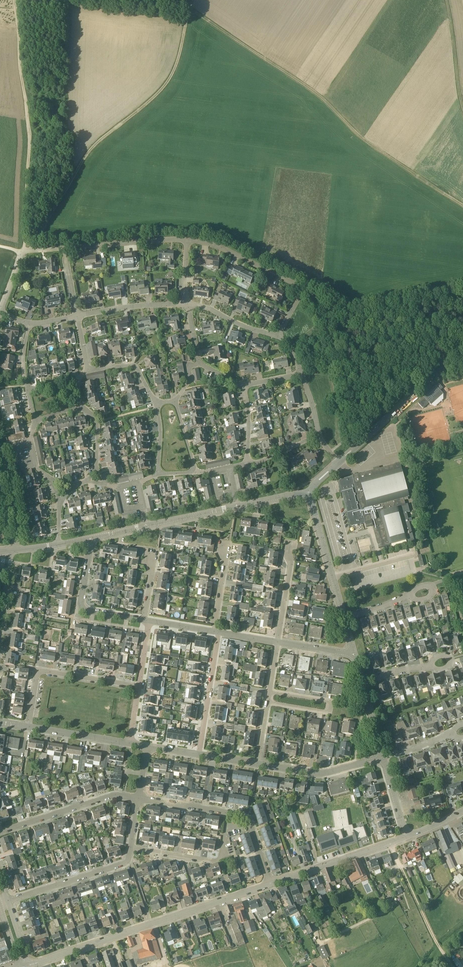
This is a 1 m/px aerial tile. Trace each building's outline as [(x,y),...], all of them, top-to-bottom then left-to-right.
[(174,254),(168,253),(168,251),(159,251),(159,260),(169,260),(168,264),(168,269),(174,269),(174,265),(172,265),(172,260),(173,260),(174,254)] [(133,259),(136,259),(135,253),(129,253),(129,254),(120,255),(121,261),(122,261),(123,265),(134,264),(133,259)] [(220,259),(212,258),(212,257),(204,255),(203,261),(207,262),(206,266),(212,267),(212,269),(218,270),(220,259)] [(101,261),(96,262),(96,256),(92,257),(92,258),(84,258),(84,267),(93,266),(93,269),(102,268),(101,261)] [(54,260),(47,260),(47,262),(39,262),(39,271),(48,270),(48,274),(55,273),(54,260)] [(254,276),(243,270),(243,269),(236,266),(234,269),(230,267),(227,273),(232,276),(232,275),(251,284),(254,276)] [(172,281),(162,282),(162,284),(156,284),(156,293),(168,293),(168,288),(172,288),(172,281)] [(148,287),(144,287),(143,282),(130,284),(132,293),(140,292),(141,295),(149,294),(148,287)] [(120,291),(124,291),(123,284),(117,285),(115,286),(115,289),(108,290),(109,298),(116,297),(116,299),(121,298),(120,291)] [(284,293),(276,289),(275,292),(272,291),(274,287),(271,285),(268,292),(276,297),(275,299),(273,298),(273,299),(276,300),(280,303),(279,305),(283,297),(282,297),(284,293)] [(210,289),(195,287),(194,296),(208,298),(210,289)] [(228,304),(232,294),(226,292),(226,293),(221,291),(219,295),(217,294),(214,300),(221,302),(221,301),(228,304)] [(98,292),(82,295),(84,304),(99,301),(98,292)] [(60,300),(59,300),(58,296),(58,295),(45,298),(45,300),(46,303),(47,306),(48,309),(52,308),(52,306),(61,304),(60,300)] [(252,306),(244,303),(245,300),(238,297),(235,304),(239,306),(236,311),(240,313),(241,311),(248,314),(252,306)] [(36,301),(28,298),(27,300),(23,298),(22,301),(18,300),(15,307),(23,310),(24,307),(28,309),(29,306),(33,307),(36,301)] [(276,313),(270,310),(270,312),(263,309),(259,316),(268,320),(267,321),(272,323),(276,313)] [(178,316),(175,317),(175,316),(164,317),(166,325),(172,324),(174,331),(180,330),(179,323),(178,316)] [(127,324),(129,324),(128,317),(124,318),(125,320),(116,321),(117,326),(119,332),(123,332),(122,329),(128,328),(127,324)] [(156,321),(151,322),(150,317),(144,318),(144,319),(138,321),(138,324),(137,324),(139,330),(144,329),(145,331),(150,330),(150,329),(157,328),(156,321)] [(105,329),(104,324),(102,324),(101,322),(98,323),(98,325),(90,327),(92,334),(101,332),(101,330),(105,329)] [(219,323),(215,324),(211,324),(211,323),(202,324),(204,331),(212,329),(213,332),(217,331),(218,334),(221,333),(220,331),(221,331),(219,323)] [(19,330),(7,328),(6,335),(7,335),(5,346),(12,347),(11,352),(15,352),(16,348),(15,347),(16,337),(18,337),(19,330)] [(58,331),(59,336),(58,336),(59,341),(70,339),(70,340),(72,340),(73,344),(76,344),(73,331),(69,332),(69,329),(58,331)] [(241,338),(242,335),(231,331),(230,334),(231,334),(228,342),(234,344),(235,342),(238,343),(243,345),(245,339),(241,338)] [(49,333),(37,336),(38,338),(38,339),(38,340),(36,341),(37,347),(44,345),(43,343),(51,342),(50,339),(49,333)] [(186,345),(185,339),(178,340),(178,337),(178,336),(168,338),(170,348),(173,348),(171,342),(174,341),(176,351),(180,350),(180,346),(186,345)] [(252,339),(251,343),(248,342),(245,350),(249,351),(250,348),(254,349),(254,348),(262,351),(263,347),(264,347),(265,342),(260,340),(259,342),(252,339)] [(120,344),(114,345),(114,342),(110,342),(108,343),(109,349),(109,350),(112,350),(113,354),(115,354),(115,356),(121,355),(120,344)] [(104,344),(102,344),(98,345),(98,347),(99,354),(101,353),(102,358),(104,358),(104,357),(107,357),(107,355),(107,351),(106,349),(106,348),(105,345),(104,344)] [(137,350),(138,350),(137,345),(132,345),(133,348),(125,349),(127,358),(135,357),(134,352),(138,351),(137,350)] [(223,348),(209,351),(210,355),(215,354),(216,360),(215,360),(215,361),(226,359),(226,358),(225,359),(223,348)] [(15,358),(2,356),(1,369),(12,370),(13,362),(14,362),(15,358)] [(156,366),(154,356),(148,357),(148,359),(145,360),(146,368),(149,367),(150,371),(157,369),(156,366)] [(67,363),(69,372),(72,371),(72,370),(74,370),(74,365),(77,364),(76,358),(72,359),(72,362),(67,363)] [(288,367),(287,359),(273,362),(274,369),(288,367)] [(258,366),(254,366),(253,364),(244,366),(244,363),(239,364),(240,371),(244,370),(245,374),(251,372),(252,374),(259,372),(258,366)] [(45,364),(39,365),(39,368),(41,377),(44,377),(44,376),(47,375),(45,364)] [(39,378),(41,377),(39,368),(39,365),(30,367),(31,373),(34,373),(35,377),(38,377),(39,378)] [(134,380),(133,380),(133,377),(131,378),(130,375),(127,376),(126,373),(118,374),(119,378),(120,378),(121,383),(125,382),(134,380)] [(173,376),(175,386),(178,385),(177,383),(180,383),(180,382),(186,381),(185,378),(179,379),(179,376),(179,374),(173,376)] [(162,383),(162,380),(161,378),(155,379),(156,384),(157,384),(158,392),(161,392),(161,394),(164,393),(162,383)] [(125,391),(128,391),(136,389),(136,388),(133,389),(132,386),(134,385),(134,383),(136,382),(135,379),(133,380),(134,380),(125,382),(121,383),(122,388),(124,387),(125,391)] [(97,381),(93,382),(86,383),(86,386),(85,386),(86,389),(94,388),(98,387),(97,381)] [(443,394),(440,391),(443,388),(439,383),(436,386),(427,393),(428,394),(418,403),(423,409),(429,403),(431,405),(434,403),(438,399),(443,394)] [(299,404),(297,396),(299,395),(297,388),(292,389),(293,392),(287,393),(289,404),(288,404),(289,409),(298,408),(298,407),(296,408),(295,405),(299,404)] [(16,393),(16,390),(10,391),(10,389),(8,390),(0,391),(0,395),(4,394),(5,398),(6,398),(18,395),(18,393),(16,393)] [(134,398),(142,396),(142,394),(140,394),(139,392),(137,392),(136,389),(128,391),(129,394),(131,394),(132,397),(130,397),(130,399),(128,400),(134,399),(134,398)] [(190,403),(201,400),(200,394),(201,394),(201,390),(192,391),(193,395),(190,396),(191,398),(189,398),(190,403)] [(267,391),(263,392),(254,393),(256,402),(264,400),(264,399),(269,398),(267,391)] [(233,394),(221,396),(221,397),(223,396),(226,408),(227,408),(231,407),(231,409),(236,408),(236,407),(235,402),(233,394)] [(2,399),(4,406),(11,404),(11,403),(18,401),(18,399),(19,398),(18,395),(6,398),(5,398),(2,399)] [(142,399),(144,398),(144,396),(142,396),(134,398),(134,399),(128,400),(128,402),(134,401),(135,407),(143,405),(143,402),(142,399)] [(199,401),(201,400),(190,403),(190,405),(188,406),(189,410),(201,408),(199,403),(199,401)] [(265,414),(268,413),(267,409),(269,408),(268,404),(255,407),(256,410),(257,410),(259,415),(265,413),(265,414)] [(201,419),(203,418),(202,411),(192,414),(193,416),(190,417),(191,421),(201,419)] [(302,417),(304,416),(303,412),(291,414),(293,422),(294,422),(295,427),(296,431),(299,430),(300,433),(306,432),(304,425),(303,426),(302,420),(303,420),(302,417)] [(261,423),(269,421),(267,422),(266,416),(269,415),(269,413),(268,413),(265,414),(265,413),(259,415),(255,416),(257,416),(258,421),(261,420),(261,423)] [(74,427),(74,428),(78,427),(79,430),(80,430),(78,418),(75,418),(75,419),(73,420),(72,420),(74,427)] [(142,418),(141,418),(142,419),(130,422),(132,428),(147,425),(144,425),(142,418)] [(191,428),(202,426),(201,419),(191,421),(192,423),(190,424),(191,428)] [(57,431),(61,430),(61,433),(63,432),(61,420),(58,421),(58,422),(55,422),(55,424),(56,424),(57,431)] [(233,426),(238,425),(237,420),(230,421),(224,422),(226,428),(227,431),(236,429),(235,429),(234,429),(233,426)] [(23,424),(22,424),(21,421),(14,423),(14,427),(11,427),(12,429),(15,429),(24,427),(23,424)] [(259,428),(260,432),(267,431),(269,430),(268,425),(270,425),(269,421),(261,423),(258,424),(257,424),(258,427),(259,427),(259,429),(259,428)] [(50,424),(47,424),(47,425),(44,426),(45,429),(46,434),(50,433),(50,436),(52,436),(50,424)] [(147,425),(132,428),(135,428),(137,434),(146,432),(145,430),(148,429),(147,425)] [(206,429),(197,431),(197,433),(195,434),(196,438),(206,436),(208,436),(206,429)] [(114,437),(117,436),(116,434),(104,437),(105,440),(106,439),(107,442),(113,441),(115,441),(114,437)] [(136,446),(148,443),(147,441),(149,440),(148,436),(137,438),(137,442),(134,443),(134,446),(136,445),(136,446)] [(207,443),(206,438),(206,436),(196,438),(197,441),(195,441),(196,446),(207,443)] [(87,440),(86,440),(85,437),(78,439),(78,443),(75,443),(76,445),(88,443),(87,440)] [(232,439),(229,440),(226,441),(227,448),(232,447),(238,446),(237,444),(240,443),(238,438),(232,439)] [(274,441),(273,438),(265,440),(266,443),(262,444),(263,450),(260,450),(261,454),(262,455),(266,454),(265,452),(268,451),(268,450),(274,448),(273,445),(274,445),(274,441)] [(149,450),(148,443),(136,446),(136,445),(134,446),(131,447),(132,450),(137,449),(138,453),(149,450)] [(117,448),(117,446),(105,448),(106,451),(107,451),(107,454),(114,453),(118,452),(117,448)] [(212,453),(211,446),(199,449),(200,456),(199,456),(212,453)] [(230,454),(231,458),(235,457),(240,456),(238,449),(227,452),(227,455),(230,454)] [(317,460),(317,458),(315,455),(313,456),(311,451),(308,453),(307,450),(299,454),(299,455),(293,457),(291,457),(293,464),(305,458),(306,460),(310,468),(317,465),(315,461),(317,460)] [(87,453),(85,453),(86,458),(83,458),(81,459),(80,459),(81,463),(82,463),(83,471),(86,470),(86,469),(89,468),(88,465),(91,465),(88,453),(87,453)] [(212,453),(199,456),(200,460),(202,460),(203,462),(212,460),(211,454),(212,453)] [(149,459),(151,458),(150,454),(138,456),(140,463),(137,463),(138,464),(149,461),(149,459)] [(115,460),(118,459),(118,457),(106,460),(107,463),(108,463),(108,466),(110,465),(116,464),(115,460)] [(75,458),(73,459),(73,461),(70,462),(70,465),(72,473),(75,472),(75,474),(78,473),(75,461),(75,458)] [(149,461),(138,464),(139,470),(149,468),(148,466),(150,465),(149,461)] [(408,504),(406,505),(404,501),(408,499),(408,497),(409,497),(408,490),(413,489),(409,472),(403,474),(400,463),(394,464),(395,465),(380,469),(379,467),(373,468),(374,470),(358,475),(358,474),(352,475),(353,476),(337,481),(341,495),(341,494),(341,493),(342,493),(347,513),(346,514),(346,512),(350,527),(357,525),(366,523),(365,521),(368,521),(368,522),(372,522),(379,548),(391,545),(392,549),(393,549),(392,549),(407,545),(415,543),(409,522),(412,521),(412,518),(409,518),(407,513),(410,512),(408,504)] [(119,469),(110,471),(111,474),(112,474),(113,476),(116,476),(117,478),(119,477),(120,477),(119,475),(120,475),(119,469)] [(248,489),(258,487),(256,480),(259,479),(260,481),(267,479),(266,475),(267,475),(266,469),(259,471),(255,472),(254,471),(247,473),(249,482),(247,482),(248,485),(248,489)] [(209,481),(205,481),(204,478),(201,479),(201,480),(196,481),(198,490),(204,489),(210,487),(209,481)] [(37,486),(40,486),(39,483),(40,482),(39,480),(31,482),(30,482),(30,481),(27,482),(29,490),(37,489),(37,486)] [(184,494),(187,494),(184,480),(180,481),(180,483),(178,484),(180,493),(183,492),(184,494)] [(184,480),(187,494),(188,496),(190,495),(190,493),(189,489),(193,489),(191,480),(187,481),(186,481),(185,480),(184,480)] [(166,483),(169,496),(172,496),(172,492),(175,491),(173,483),(168,484),(167,482),(166,483)] [(166,483),(162,484),(162,486),(160,486),(162,495),(165,495),(166,497),(169,496),(166,483)] [(152,501),(158,499),(156,486),(150,488),(150,486),(146,487),(147,490),(144,491),(145,498),(151,497),(152,500),(152,501)] [(35,496),(36,498),(47,495),(47,492),(46,492),(45,489),(37,491),(38,495),(35,496)] [(91,501),(89,493),(86,494),(86,492),(83,493),(86,505),(87,506),(92,505),(92,504),(91,504),(91,501)] [(83,493),(80,494),(81,495),(78,495),(78,499),(79,499),(80,503),(83,503),(84,505),(86,505),(83,493)] [(100,507),(98,495),(95,496),(95,497),(92,498),(94,506),(98,505),(98,508),(100,507)] [(73,499),(70,500),(70,501),(67,501),(69,509),(73,508),(73,511),(75,511),(73,499)] [(45,509),(44,510),(44,507),(36,508),(37,512),(34,513),(34,515),(46,512),(45,509)] [(254,528),(250,527),(251,521),(242,519),(241,527),(247,527),(246,534),(253,535),(254,528)] [(261,530),(267,531),(268,523),(259,522),(258,528),(254,528),(253,535),(260,536),(261,530)] [(79,523),(67,526),(68,529),(69,528),(69,531),(77,530),(76,526),(79,525),(79,523)] [(46,526),(44,527),(44,524),(36,525),(37,529),(34,530),(34,532),(46,529),(46,526)] [(283,526),(274,524),(273,532),(278,533),(278,537),(274,537),(273,543),(280,544),(283,526)] [(174,545),(175,539),(172,538),(173,532),(167,531),(166,531),(164,545),(169,545),(169,544),(174,545)] [(303,547),(310,548),(312,538),(309,538),(310,532),(303,531),(301,543),(304,543),(303,547)] [(186,534),(184,534),(184,533),(183,533),(183,534),(179,533),(178,539),(175,539),(174,545),(180,546),(184,547),(185,543),(186,534)] [(195,542),(192,541),(193,535),(192,535),(186,534),(185,543),(188,543),(188,547),(194,548),(195,542)] [(204,546),(205,537),(203,537),(203,536),(202,537),(199,536),(197,542),(195,542),(194,548),(193,552),(196,552),(197,549),(200,549),(200,547),(204,548),(204,546)] [(205,537),(204,546),(208,546),(207,552),(213,553),(214,545),(211,544),(212,538),(205,537)] [(111,546),(108,546),(109,545),(108,545),(108,546),(104,545),(103,551),(100,551),(99,558),(105,559),(105,553),(109,554),(111,546)] [(111,546),(109,554),(113,555),(113,559),(118,560),(119,554),(116,554),(117,547),(111,546)] [(246,548),(239,547),(239,548),(238,554),(245,555),(246,548)] [(315,550),(310,549),(310,548),(303,547),(302,556),(306,557),(305,559),(311,560),(311,561),(316,561),(317,556),(314,556),(315,550)] [(122,555),(119,554),(118,560),(124,561),(125,557),(129,558),(130,550),(128,549),(127,549),(123,548),(122,555)] [(138,565),(139,557),(136,557),(137,551),(136,550),(136,551),(130,550),(129,558),(133,558),(132,564),(138,565)] [(173,564),(175,564),(176,560),(173,560),(174,554),(164,552),(163,555),(162,555),(161,562),(173,564)] [(278,554),(279,554),(271,552),(270,559),(277,561),(278,554)] [(237,561),(236,561),(247,563),(248,563),(249,556),(245,555),(238,554),(237,561)] [(60,566),(63,567),(65,559),(57,558),(56,564),(53,563),(51,570),(59,571),(60,566)] [(201,569),(211,570),(210,570),(212,563),(211,563),(211,560),(211,559),(200,558),(200,562),(203,562),(201,569)] [(277,561),(270,559),(268,566),(278,568),(279,564),(277,564),(277,561)] [(78,561),(70,560),(69,568),(72,568),(72,571),(76,572),(78,561)] [(162,573),(171,574),(173,564),(161,562),(160,569),(163,569),(162,572),(160,572),(162,573)] [(114,566),(99,564),(99,566),(97,566),(96,573),(104,575),(105,568),(113,569),(114,566)] [(246,569),(243,569),(236,567),(234,574),(242,576),(246,576),(247,569),(246,569)] [(30,569),(30,570),(23,568),(21,581),(24,582),(25,577),(29,578),(30,569)] [(319,570),(309,568),(308,572),(306,572),(306,575),(302,574),(301,579),(307,580),(318,582),(319,577),(317,577),(318,575),(319,575),(319,573),(318,573),(319,570)] [(207,577),(209,577),(210,570),(211,570),(201,569),(200,576),(198,575),(198,578),(200,579),(208,580),(207,580),(207,577)] [(47,572),(40,571),(39,575),(39,576),(35,575),(34,582),(38,582),(38,580),(45,581),(44,584),(49,584),(50,578),(46,577),(47,572)] [(136,573),(129,571),(127,579),(135,580),(136,573)] [(95,581),(106,582),(105,585),(111,586),(111,583),(106,582),(108,575),(104,575),(96,573),(95,581)] [(171,574),(162,573),(162,576),(159,575),(158,582),(167,584),(169,584),(171,578),(171,574)] [(275,574),(267,573),(267,576),(263,576),(263,579),(274,581),(275,574)] [(241,583),(242,579),(248,580),(249,577),(246,576),(242,576),(234,574),(233,581),(241,583)] [(135,580),(127,579),(126,586),(134,587),(135,580)] [(198,589),(202,590),(212,591),(211,591),(212,584),(211,584),(211,581),(208,580),(200,579),(198,589)] [(262,582),(266,583),(265,587),(273,588),(273,587),(274,581),(263,579),(262,582)] [(74,582),(67,581),(66,588),(73,589),(74,582)] [(159,593),(168,595),(169,592),(167,591),(166,590),(167,584),(158,582),(157,589),(159,590),(159,593)] [(304,598),(306,584),(301,583),(300,588),(296,588),(295,591),(296,591),(295,596),(304,598)] [(326,590),(324,590),(325,586),(316,585),(315,595),(317,595),(316,600),(326,601),(326,602),(327,596),(325,595),(326,590)] [(104,595),(104,592),(101,591),(102,587),(94,586),(92,593),(100,595),(104,595)] [(63,588),(62,595),(52,593),(51,596),(55,596),(55,597),(63,598),(64,595),(72,596),(73,589),(66,588),(63,588)] [(243,593),(239,593),(240,589),(232,588),(231,594),(239,596),(243,596),(243,593)] [(201,600),(207,601),(208,598),(210,598),(211,591),(212,591),(202,590),(201,600)] [(138,593),(130,592),(127,591),(126,599),(129,599),(137,601),(138,593)] [(31,594),(30,594),(25,593),(24,596),(18,595),(17,602),(29,604),(31,594)] [(100,595),(92,593),(91,601),(95,601),(94,604),(100,605),(101,602),(99,601),(100,595)] [(155,603),(167,605),(167,602),(168,602),(169,601),(170,599),(169,598),(168,598),(168,595),(159,593),(158,596),(156,596),(155,603)] [(277,595),(269,594),(265,593),(264,600),(275,602),(277,595)] [(230,602),(236,603),(238,603),(239,596),(231,594),(230,601),(230,602)] [(444,617),(445,617),(447,617),(446,607),(450,606),(449,602),(450,601),(449,597),(448,598),(447,595),(441,596),(442,601),(440,602),(439,602),(442,611),(444,617)] [(71,602),(64,601),(63,601),(63,598),(55,597),(55,596),(55,599),(60,600),(58,607),(62,608),(70,609),(71,602)] [(137,601),(129,599),(128,606),(126,605),(126,609),(133,610),(133,607),(136,608),(136,607),(136,604),(137,601)] [(440,602),(439,599),(433,601),(434,606),(432,607),(434,616),(435,621),(436,621),(438,620),(439,620),(438,612),(442,611),(439,602),(440,602)] [(207,601),(201,600),(199,610),(208,612),(209,611),(208,611),(209,604),(207,604),(207,601)] [(264,600),(263,603),(267,604),(267,608),(274,609),(275,609),(274,608),(275,602),(264,600)] [(29,604),(17,602),(16,609),(22,610),(21,613),(31,614),(31,611),(28,611),(28,608),(29,604)] [(154,613),(165,615),(166,611),(169,612),(170,606),(167,605),(155,603),(154,610),(156,610),(155,613),(154,613)] [(432,607),(431,604),(425,606),(426,611),(423,612),(425,618),(434,616),(432,607)] [(305,607),(293,605),(292,612),(291,616),(303,618),(305,607)] [(405,614),(407,620),(415,617),(416,617),(414,611),(411,612),(409,607),(404,608),(405,614)] [(62,608),(61,615),(68,616),(70,609),(62,608)] [(235,616),(237,609),(235,609),(229,608),(228,615),(235,616)] [(249,608),(249,611),(262,613),(261,620),(265,621),(272,622),(273,616),(273,615),(263,613),(263,610),(256,609),(249,608)] [(325,610),(314,608),(313,614),(312,614),(312,619),(318,620),(318,619),(324,620),(325,614),(324,614),(325,610)] [(425,618),(423,612),(420,613),(419,608),(413,609),(414,611),(416,617),(415,617),(416,621),(425,618)] [(405,614),(402,614),(401,609),(395,611),(396,616),(397,616),(398,622),(402,621),(406,628),(409,627),(407,620),(405,614)] [(198,617),(197,620),(206,622),(206,621),(204,621),(205,618),(207,619),(208,612),(199,610),(199,611),(198,617)] [(388,619),(390,624),(393,623),(397,631),(401,630),(398,622),(397,616),(396,616),(394,617),(392,612),(386,613),(388,619)] [(21,613),(21,616),(15,615),(14,622),(25,624),(26,624),(27,617),(30,618),(31,614),(21,613)] [(379,621),(381,627),(384,626),(389,635),(392,634),(390,624),(388,619),(385,619),(383,614),(378,616),(379,621)] [(235,616),(228,615),(227,621),(226,621),(226,622),(229,622),(228,626),(237,628),(237,624),(234,623),(235,616)] [(376,622),(375,617),(369,618),(370,623),(371,623),(372,629),(381,627),(379,621),(376,622)] [(255,619),(247,618),(246,625),(254,627),(255,619)] [(366,619),(360,621),(361,624),(360,624),(361,628),(362,628),(363,632),(367,631),(372,639),(375,638),(372,629),(371,623),(370,623),(368,624),(366,619)] [(263,628),(271,629),(272,622),(265,621),(263,628)] [(28,631),(25,630),(25,628),(25,624),(14,622),(13,628),(19,629),(18,633),(24,634),(28,634),(28,631)] [(304,625),(290,623),(289,627),(290,627),(289,634),(303,636),(304,629),(304,625)] [(322,628),(311,626),(309,637),(315,638),(320,639),(322,631),(321,631),(322,628)] [(450,636),(449,632),(444,633),(444,635),(441,636),(444,648),(449,646),(448,640),(451,640),(450,636)] [(24,634),(18,633),(18,636),(12,635),(10,641),(18,643),(19,639),(23,639),(24,634)] [(133,635),(127,634),(126,638),(125,644),(122,644),(122,648),(121,653),(124,653),(124,654),(125,646),(130,647),(131,643),(133,635)] [(444,648),(441,636),(437,637),(436,635),(433,636),(431,637),(432,639),(434,644),(437,644),(438,649),(444,648)] [(456,637),(455,635),(450,636),(451,640),(452,644),(455,643),(457,649),(462,647),(462,646),(462,643),(461,643),(459,636),(456,637)] [(231,646),(235,647),(236,640),(228,639),(228,647),(231,648),(231,646)] [(432,639),(427,640),(427,642),(424,643),(427,654),(433,653),(431,648),(434,647),(434,644),(432,639)] [(17,653),(21,653),(22,647),(18,647),(18,643),(10,641),(9,648),(15,649),(15,652),(17,653)] [(424,643),(421,644),(419,642),(415,643),(415,646),(417,651),(420,650),(421,656),(427,654),(424,643)] [(55,654),(58,654),(59,646),(56,646),(55,651),(48,650),(48,654),(46,661),(54,662),(55,654)] [(402,654),(405,653),(402,646),(399,646),(400,649),(398,650),(399,652),(395,653),(397,660),(396,660),(397,664),(404,663),(402,654)] [(410,647),(411,650),(407,651),(409,657),(408,658),(409,662),(416,660),(415,654),(418,654),(417,651),(415,646),(410,647)] [(252,648),(251,652),(259,654),(258,660),(267,661),(268,655),(264,654),(264,651),(258,650),(258,649),(252,648)] [(389,657),(392,656),(390,648),(387,649),(388,652),(386,652),(386,654),(383,655),(385,662),(384,663),(385,667),(392,665),(389,657)] [(378,651),(375,652),(376,655),(368,657),(370,664),(372,663),(373,666),(372,666),(373,670),(380,668),(378,660),(381,659),(378,651)] [(19,653),(21,653),(17,653),(15,652),(12,652),(11,655),(7,654),(6,657),(4,657),(3,659),(15,661),(17,661),(18,656),(19,656),(19,653)] [(46,661),(48,654),(41,653),(40,660),(46,661)] [(68,654),(62,653),(62,656),(60,656),(59,663),(66,664),(67,657),(68,654)] [(294,656),(284,654),(282,665),(292,667),(294,656)] [(152,657),(152,663),(164,665),(165,660),(169,661),(169,657),(156,655),(156,658),(152,657)] [(232,666),(238,667),(238,665),(238,664),(236,663),(237,656),(233,656),(225,655),(224,661),(232,662),(232,663),(233,663),(232,666)] [(73,665),(74,658),(67,657),(66,664),(73,665)] [(310,659),(300,657),(298,670),(308,671),(310,659)] [(86,667),(93,668),(94,659),(88,658),(87,660),(86,667)] [(3,659),(3,661),(5,661),(5,664),(9,665),(9,668),(15,669),(15,666),(14,666),(15,661),(3,659)] [(86,667),(87,660),(80,659),(79,666),(86,667)] [(255,666),(257,666),(266,668),(267,661),(258,660),(256,659),(255,666)] [(114,664),(107,663),(107,660),(107,663),(105,670),(113,671),(114,664)] [(328,662),(317,660),(315,672),(326,674),(328,662)] [(188,661),(187,665),(192,666),(192,671),(203,673),(204,667),(201,666),(201,663),(188,661)] [(105,670),(107,663),(106,663),(100,662),(98,669),(105,670)] [(331,666),(331,671),(334,672),(333,676),(344,678),(346,671),(346,669),(347,665),(346,665),(346,666),(340,665),(341,664),(335,663),(334,666),(331,666)] [(125,674),(126,666),(119,665),(118,672),(125,674)] [(19,674),(30,676),(30,674),(28,674),(29,670),(24,670),(25,667),(19,666),(18,669),(20,669),(19,674)] [(132,675),(133,667),(126,666),(125,674),(132,675)] [(151,668),(150,674),(163,676),(163,671),(167,671),(168,667),(155,666),(154,669),(151,668)] [(234,669),(238,670),(238,668),(238,667),(232,666),(232,669),(223,668),(222,675),(230,676),(233,676),(234,669)] [(290,681),(293,681),(294,673),(291,672),(290,676),(281,675),(281,671),(278,686),(289,688),(290,681)] [(461,676),(458,677),(457,671),(451,673),(454,684),(457,683),(459,685),(462,684),(462,682),(462,678),(461,676)] [(265,675),(253,673),(252,679),(255,680),(264,681),(265,675)] [(454,684),(451,673),(445,675),(447,680),(444,681),(446,687),(446,689),(451,688),(451,685),(454,684)] [(26,681),(27,681),(27,678),(30,678),(30,676),(19,674),(18,680),(17,679),(16,682),(22,683),(21,688),(25,688),(26,681)] [(189,674),(188,677),(190,677),(189,683),(201,685),(202,679),(199,678),(199,675),(189,674)] [(446,687),(444,681),(443,679),(440,680),(439,674),(433,676),(436,687),(440,686),(441,688),(446,687)] [(425,680),(422,681),(420,675),(414,677),(415,682),(416,681),(418,688),(421,687),(422,689),(427,688),(426,684),(425,680)] [(436,687),(433,676),(427,677),(429,683),(426,684),(427,688),(428,692),(433,691),(433,688),(436,687)] [(13,681),(13,678),(7,677),(7,680),(2,679),(2,682),(0,682),(0,684),(10,686),(11,681),(13,681)] [(148,682),(147,685),(161,687),(161,688),(162,688),(163,682),(161,682),(161,679),(156,678),(155,681),(149,680),(149,682),(148,682)] [(408,678),(402,680),(403,684),(404,684),(406,691),(409,690),(410,692),(412,691),(413,694),(416,693),(414,685),(411,686),(408,678)] [(307,681),(302,680),(297,679),(295,689),(305,690),(307,681)] [(401,688),(398,689),(396,680),(389,682),(391,686),(393,693),(397,692),(398,694),(400,694),(400,696),(404,696),(401,688)] [(325,683),(314,681),(312,692),(323,693),(325,683)] [(390,691),(387,692),(384,683),(377,685),(379,690),(380,689),(382,696),(380,697),(382,702),(392,699),(390,691)] [(10,686),(0,684),(0,686),(1,686),(1,690),(5,690),(5,693),(6,694),(11,694),(11,691),(12,692),(13,686),(10,686)] [(339,685),(330,684),(328,694),(335,695),(335,694),(342,695),(343,687),(339,686),(339,685)] [(148,688),(147,691),(153,692),(153,695),(159,696),(161,688),(161,687),(147,685),(147,688),(148,688)] [(187,685),(186,689),(190,690),(189,694),(200,696),(200,691),(197,690),(197,687),(187,685)] [(25,688),(21,688),(20,692),(15,691),(14,694),(15,694),(14,699),(26,701),(26,699),(24,699),(24,696),(24,695),(25,688)] [(240,688),(240,691),(238,698),(240,698),(241,691),(247,692),(248,689),(240,688)] [(260,701),(261,695),(249,693),(249,695),(252,696),(252,700),(260,701)] [(185,699),(184,703),(195,704),(195,701),(199,702),(200,696),(189,694),(189,699),(188,699),(185,699)] [(146,698),(145,704),(156,705),(156,700),(160,701),(161,697),(150,695),(149,698),(146,698)] [(461,705),(457,706),(453,699),(450,700),(452,708),(454,714),(457,713),(458,718),(462,717),(462,712),(461,705),(459,698),(461,705)] [(26,701),(14,699),(14,705),(14,707),(13,707),(13,708),(25,710),(25,707),(23,706),(23,703),(26,703),(26,701)] [(441,703),(443,710),(435,713),(439,726),(442,726),(441,722),(442,722),(442,723),(446,722),(447,722),(445,716),(447,716),(443,702),(441,703)] [(444,702),(443,702),(447,716),(448,716),(449,720),(449,721),(455,719),(454,714),(452,708),(448,709),(444,702)] [(186,705),(185,708),(187,708),(186,714),(197,715),(197,710),(191,709),(192,706),(186,705)] [(144,709),(143,714),(154,716),(155,711),(158,712),(159,708),(148,706),(148,709),(144,709)] [(248,720),(257,721),(258,715),(247,713),(246,719),(248,720)] [(284,715),(275,713),(274,716),(274,717),(274,718),(274,720),(273,720),(272,726),(282,728),(284,715)] [(435,713),(431,714),(432,722),(428,723),(431,734),(437,732),(435,727),(439,726),(435,713)] [(184,719),(183,722),(189,723),(190,720),(196,721),(197,715),(186,714),(185,719),(184,719)] [(302,719),(297,718),(294,718),(295,717),(291,716),(289,729),(300,730),(302,719)] [(428,723),(424,724),(420,717),(417,718),(421,731),(424,731),(425,735),(431,734),(428,723)] [(142,721),(141,726),(151,728),(152,723),(156,724),(157,720),(146,718),(146,721),(142,721)] [(411,728),(414,739),(420,737),(419,737),(418,732),(421,731),(417,718),(414,719),(414,726),(411,728)] [(320,721),(309,719),(307,731),(318,732),(320,721)] [(338,724),(330,722),(330,723),(327,722),(325,732),(332,733),(332,736),(336,736),(336,734),(338,724)] [(353,728),(354,728),(355,723),(345,722),(344,727),(343,726),(342,733),(344,734),(352,735),(353,728)] [(400,722),(397,723),(397,731),(393,733),(394,736),(393,736),(393,741),(394,741),(395,740),(396,744),(397,744),(402,742),(401,737),(404,736),(400,722)] [(411,728),(407,729),(403,722),(400,722),(404,736),(407,735),(408,740),(414,739),(411,728)] [(141,726),(140,732),(144,733),(143,736),(154,737),(154,734),(151,733),(151,728),(141,726)] [(212,734),(211,741),(222,743),(223,736),(220,736),(212,734)] [(269,746),(269,752),(277,753),(280,741),(280,737),(271,735),(270,739),(269,744),(271,744),(270,746),(269,746)] [(0,736),(0,754),(2,755),(3,748),(18,750),(20,739),(0,736)] [(254,741),(245,740),(243,739),(241,746),(244,746),(253,748),(254,741)] [(43,743),(40,742),(40,741),(36,740),(36,742),(35,749),(42,750),(43,743)] [(36,742),(29,741),(28,748),(35,749),(36,742)] [(334,744),(323,742),(321,752),(321,755),(327,756),(332,756),(332,758),(334,744)] [(297,745),(293,744),(287,743),(286,748),(285,754),(292,755),(292,756),(296,757),(297,745)] [(352,745),(342,743),(340,752),(337,751),(336,757),(341,758),(341,756),(349,757),(349,755),(350,755),(352,745)] [(48,744),(47,751),(54,752),(55,745),(48,744)] [(54,756),(60,757),(59,762),(62,763),(63,757),(61,756),(62,746),(55,745),(54,752),(54,756)] [(315,747),(304,745),(302,758),(310,759),(311,753),(314,754),(315,747)] [(74,748),(67,747),(66,754),(73,755),(74,748)] [(81,752),(81,749),(74,748),(73,755),(80,756),(78,765),(81,766),(83,752),(81,752)] [(447,756),(449,764),(458,762),(456,754),(454,748),(448,750),(450,755),(447,756)] [(436,751),(439,762),(443,761),(444,763),(445,763),(446,765),(449,764),(447,756),(444,757),(442,750),(442,749),(436,751)] [(429,759),(431,767),(436,766),(436,763),(439,762),(436,751),(430,753),(431,753),(432,758),(429,759)] [(93,762),(94,753),(88,752),(88,753),(83,752),(81,766),(84,766),(85,764),(87,764),(92,765),(93,762)] [(117,753),(110,752),(110,756),(105,755),(103,768),(106,769),(107,763),(110,763),(111,763),(112,761),(116,762),(117,753)] [(94,753),(93,762),(100,763),(100,762),(101,762),(100,768),(103,768),(105,755),(101,754),(94,753)] [(0,754),(0,764),(4,764),(5,761),(7,762),(8,756),(2,755),(0,754)] [(423,770),(427,768),(428,772),(432,771),(431,767),(429,759),(426,760),(425,755),(425,754),(419,756),(423,770)] [(412,764),(414,772),(423,770),(419,756),(413,758),(415,763),(412,764)] [(405,774),(414,772),(412,764),(409,765),(407,760),(407,759),(402,761),(401,761),(402,764),(401,764),(401,769),(402,769),(403,768),(405,774)] [(189,783),(193,783),(193,778),(197,779),(196,780),(199,781),(200,777),(201,769),(195,767),(194,771),(191,771),(190,777),(189,783)] [(201,769),(200,777),(206,778),(205,785),(208,786),(210,774),(207,774),(208,770),(201,769)] [(221,772),(215,771),(214,775),(210,774),(208,786),(212,786),(214,779),(220,780),(221,772)] [(228,789),(230,781),(230,777),(227,776),(227,773),(221,772),(220,780),(226,781),(225,788),(228,789)] [(371,782),(377,780),(375,774),(367,776),(368,779),(365,779),(364,780),(361,781),(362,785),(359,785),(360,788),(372,785),(371,782)] [(121,776),(120,776),(118,776),(114,775),(114,777),(110,776),(108,784),(115,785),(115,787),(119,787),(121,776)] [(104,777),(99,778),(100,783),(95,784),(98,792),(105,790),(103,784),(106,783),(105,780),(104,777)] [(346,779),(327,784),(331,797),(350,792),(346,779)] [(281,782),(280,790),(288,791),(288,789),(293,789),(294,782),(286,780),(285,784),(281,783),(281,782)] [(304,793),(305,788),(307,789),(308,784),(302,783),(301,785),(297,784),(296,791),(298,791),(298,792),(303,793),(304,793)] [(460,783),(455,785),(453,785),(449,786),(449,788),(447,789),(449,797),(452,796),(452,798),(456,797),(456,796),(458,795),(462,794),(461,791),(461,789),(462,789),(460,783)] [(84,785),(79,787),(82,795),(82,797),(83,797),(82,796),(85,795),(86,796),(93,794),(90,785),(85,787),(84,785)] [(309,794),(309,795),(312,803),(316,802),(315,796),(315,795),(318,795),(319,792),(323,793),(323,785),(315,785),(315,787),(315,788),(311,788),(311,787),(310,787),(310,791),(310,792),(309,794)] [(377,797),(376,794),(380,793),(378,786),(370,788),(371,791),(367,792),(369,799),(377,797)] [(418,798),(415,786),(407,788),(409,795),(408,796),(409,801),(415,799),(416,802),(414,803),(415,806),(420,804),(420,801),(419,801),(418,798)] [(72,788),(69,789),(73,800),(73,798),(76,797),(82,795),(79,787),(76,788),(73,789),(72,788)] [(187,795),(190,796),(190,798),(196,799),(197,791),(198,789),(195,789),(194,790),(194,791),(191,790),(192,789),(188,788),(187,795)] [(60,790),(61,795),(63,803),(64,803),(63,801),(63,800),(66,799),(67,800),(67,802),(73,800),(69,789),(64,790),(63,789),(60,790)] [(214,794),(211,794),(210,798),(209,802),(216,803),(218,791),(215,790),(214,794)] [(52,797),(55,806),(54,804),(63,801),(63,803),(61,795),(58,796),(56,791),(50,793),(52,797)] [(45,795),(42,796),(45,807),(46,809),(45,807),(45,806),(48,805),(48,806),(49,808),(55,806),(52,797),(46,799),(45,795)] [(34,802),(36,810),(45,807),(42,796),(36,798),(36,801),(34,802)] [(439,796),(432,798),(432,797),(424,799),(426,806),(429,805),(430,808),(434,807),(434,806),(442,804),(439,796)] [(379,806),(384,805),(382,798),(374,800),(375,803),(370,804),(372,811),(380,809),(379,806)] [(25,806),(27,813),(28,813),(27,811),(30,810),(30,812),(31,813),(37,811),(36,810),(34,802),(33,802),(34,803),(31,804),(30,800),(27,801),(24,802),(25,806)] [(7,801),(0,803),(0,813),(6,811),(7,811),(6,808),(9,807),(7,801)] [(129,809),(127,808),(127,805),(119,803),(115,802),(115,807),(117,807),(117,808),(117,809),(118,810),(119,811),(120,811),(120,814),(119,814),(119,815),(118,815),(117,816),(117,818),(117,817),(116,818),(124,819),(125,816),(128,816),(129,809)] [(105,816),(106,817),(109,816),(107,807),(106,807),(107,809),(104,810),(103,809),(103,807),(97,809),(100,819),(100,817),(105,816)] [(151,825),(152,821),(154,808),(147,807),(146,815),(150,816),(149,816),(150,816),(151,816),(151,817),(152,817),(151,821),(149,821),(145,821),(145,824),(151,825)] [(312,811),(314,811),(313,807),(303,810),(304,814),(308,829),(307,829),(310,840),(312,839),(314,839),(311,828),(317,826),(312,811)] [(162,819),(163,813),(160,813),(161,809),(154,808),(152,821),(151,825),(153,825),(154,822),(155,822),(155,821),(156,817),(159,817),(159,819),(162,819)] [(97,810),(88,813),(88,814),(91,822),(92,825),(98,823),(97,820),(100,819),(97,809),(97,810)] [(321,852),(337,847),(341,846),(341,848),(358,842),(357,840),(360,839),(360,840),(367,837),(363,827),(360,828),(360,827),(354,829),(352,825),(349,826),(347,809),(332,812),(335,828),(332,828),(332,833),(317,838),(318,844),(317,844),(318,847),(320,847),(321,852)] [(174,811),(167,810),(167,814),(163,813),(162,819),(163,819),(162,821),(165,821),(166,818),(172,819),(174,811)] [(381,810),(371,813),(372,816),(375,816),(377,820),(384,818),(387,817),(385,812),(382,813),(381,810)] [(0,813),(0,820),(0,821),(9,818),(6,811),(0,813)] [(183,816),(180,816),(180,812),(174,811),(172,819),(179,821),(179,822),(182,822),(183,816)] [(84,813),(78,815),(81,825),(87,823),(91,822),(88,814),(88,813),(87,812),(88,814),(88,815),(85,816),(84,815),(84,813)] [(192,825),(194,814),(187,813),(186,817),(183,816),(182,822),(185,823),(186,822),(189,822),(188,827),(191,827),(192,825)] [(300,830),(295,813),(288,815),(293,832),(300,830)] [(201,828),(203,819),(200,819),(200,815),(194,814),(192,825),(199,826),(198,828),(201,828)] [(69,818),(68,818),(69,821),(70,823),(71,826),(72,830),(73,830),(74,830),(75,830),(76,829),(76,828),(76,827),(76,826),(81,825),(78,815),(78,816),(75,818),(69,819),(69,818)] [(212,826),(213,817),(207,816),(206,820),(203,819),(201,828),(202,826),(205,826),(205,825),(212,826)] [(377,820),(373,821),(374,825),(378,824),(379,829),(386,827),(390,826),(388,821),(385,821),(384,818),(377,820)] [(66,819),(59,821),(62,831),(69,829),(70,832),(69,832),(70,834),(71,833),(71,835),(73,834),(72,831),(73,831),(72,830),(71,826),(70,823),(67,824),(67,822),(66,819)] [(116,826),(117,826),(117,830),(115,829),(115,830),(124,831),(125,831),(126,825),(125,825),(123,824),(124,821),(125,821),(117,820),(115,819),(115,824),(115,825),(116,826)] [(51,829),(54,837),(57,836),(56,833),(62,831),(59,821),(52,823),(53,827),(54,828),(51,829)] [(461,824),(454,827),(459,835),(462,840),(462,839),(462,828),(461,824)] [(47,825),(40,827),(43,837),(49,835),(51,843),(55,842),(54,837),(51,829),(51,830),(48,831),(48,828),(47,825)] [(40,827),(33,829),(35,835),(32,836),(33,838),(34,843),(38,842),(37,839),(43,837),(40,827)] [(379,829),(376,830),(377,834),(380,833),(382,838),(392,835),(390,829),(387,830),(386,827),(379,829)] [(124,831),(115,830),(114,836),(116,836),(115,840),(122,841),(124,831)] [(459,850),(458,849),(456,843),(450,845),(447,839),(444,830),(437,833),(441,842),(438,843),(440,848),(443,853),(445,852),(446,856),(459,850)] [(18,841),(20,848),(20,849),(23,848),(22,844),(29,842),(26,832),(19,834),(20,837),(21,839),(18,840),(17,838),(18,841)] [(159,842),(162,842),(162,845),(168,846),(169,838),(164,837),(164,833),(160,833),(160,835),(159,842)] [(169,838),(168,846),(174,847),(175,845),(178,846),(180,836),(173,835),(173,838),(169,838)] [(178,847),(182,848),(188,849),(189,841),(183,840),(184,837),(180,836),(178,846),(178,847)] [(0,840),(0,842),(1,846),(1,847),(9,844),(7,838),(0,840)] [(216,843),(216,842),(216,839),(214,839),(213,842),(210,842),(208,850),(215,851),(216,843)] [(436,849),(433,840),(429,841),(429,842),(422,845),(426,857),(430,855),(429,852),(436,849)] [(3,853),(11,851),(9,844),(1,847),(1,846),(1,847),(2,849),(3,853)] [(307,852),(310,851),(308,844),(304,846),(306,850),(300,852),(304,864),(311,862),(307,852)] [(105,860),(110,858),(115,857),(113,850),(112,848),(107,850),(103,851),(105,860)] [(118,848),(113,850),(115,857),(115,858),(121,856),(118,848)] [(100,852),(99,849),(93,851),(92,850),(94,855),(96,863),(103,861),(100,852)] [(92,850),(86,852),(88,857),(87,857),(90,866),(97,864),(96,863),(94,855),(92,850)] [(289,850),(286,851),(289,861),(291,860),(293,867),(300,864),(298,857),(295,858),(294,855),(291,856),(289,850)] [(417,850),(408,854),(411,861),(412,861),(412,862),(416,861),(421,859),(417,850)] [(75,860),(76,861),(78,869),(84,867),(82,858),(80,854),(74,856),(75,858),(74,858),(75,860)] [(411,861),(408,854),(403,856),(404,860),(403,860),(405,864),(408,863),(409,866),(412,864),(411,861)] [(445,856),(449,870),(455,868),(451,854),(445,856)] [(389,855),(382,858),(385,864),(389,863),(390,867),(393,866),(389,855)] [(15,863),(13,856),(5,859),(6,859),(7,865),(15,863)] [(76,861),(75,860),(74,858),(68,860),(70,863),(69,863),(72,872),(79,870),(78,869),(76,861)] [(367,876),(359,860),(359,859),(352,862),(357,872),(348,876),(352,883),(360,879),(367,876)] [(377,860),(367,863),(370,872),(374,870),(375,872),(380,870),(377,860)] [(425,860),(421,862),(425,872),(429,870),(425,860)] [(68,869),(66,861),(60,863),(61,867),(57,868),(60,876),(66,874),(64,868),(67,867),(68,869)] [(23,870),(27,869),(26,866),(26,865),(18,868),(18,865),(19,865),(18,862),(15,863),(7,865),(8,868),(9,872),(15,870),(16,873),(23,870)] [(156,866),(153,867),(152,863),(146,865),(149,873),(152,872),(153,876),(156,875),(156,873),(159,872),(156,866)] [(171,865),(170,863),(164,864),(164,865),(161,866),(162,869),(160,870),(162,878),(165,877),(168,876),(168,875),(173,873),(172,871),(171,865)] [(172,871),(173,873),(173,874),(177,872),(178,876),(187,873),(184,865),(180,866),(177,867),(176,863),(171,865),(172,871)] [(207,871),(206,871),(206,870),(204,871),(207,878),(209,877),(209,878),(217,876),(217,873),(220,872),(218,864),(210,867),(211,869),(207,871)] [(52,866),(47,867),(49,873),(52,872),(53,874),(54,878),(60,876),(57,868),(57,865),(53,867),(52,866)] [(136,872),(138,879),(143,877),(144,876),(145,877),(150,875),(149,873),(146,865),(140,866),(142,871),(136,872)] [(41,869),(37,870),(38,874),(41,882),(47,880),(46,876),(46,874),(49,873),(49,875),(49,873),(47,867),(41,869)] [(203,869),(200,870),(199,869),(192,871),(191,868),(188,869),(190,876),(193,875),(195,881),(202,879),(203,883),(204,882),(207,881),(204,871),(203,869)] [(336,885),(336,883),(340,881),(339,878),(334,880),(330,868),(322,871),(328,890),(330,893),(334,891),(332,886),(336,885)] [(16,873),(13,874),(14,877),(11,878),(13,884),(21,881),(20,878),(24,876),(23,870),(16,873)] [(38,874),(37,870),(28,873),(30,881),(31,881),(30,879),(33,878),(34,880),(35,884),(41,882),(38,874)] [(120,873),(124,885),(123,881),(129,879),(130,881),(134,883),(136,882),(132,870),(127,871),(120,873)] [(120,873),(114,875),(116,883),(121,881),(123,886),(124,885),(120,873)] [(228,874),(223,876),(224,880),(226,883),(230,882),(231,886),(240,883),(238,875),(229,878),(228,874)] [(457,877),(455,875),(453,878),(454,879),(453,880),(458,885),(462,880),(462,878),(460,874),(457,877)] [(105,889),(111,887),(112,887),(112,886),(108,877),(102,879),(104,887),(105,889)] [(319,886),(323,885),(320,877),(314,880),(316,887),(318,891),(318,892),(320,891),(320,890),(319,886)] [(347,878),(342,881),(345,887),(347,886),(349,891),(352,889),(347,878)] [(95,889),(97,894),(100,893),(99,889),(104,887),(102,879),(95,881),(97,886),(94,887),(95,889)] [(23,887),(27,886),(26,884),(22,885),(21,881),(13,884),(15,890),(23,888),(23,887)] [(301,889),(304,899),(310,897),(308,891),(311,890),(308,882),(302,885),(303,888),(301,889)] [(94,895),(95,895),(97,894),(95,889),(93,889),(90,883),(84,885),(86,893),(92,891),(94,895)] [(224,887),(223,887),(222,883),(217,884),(219,892),(222,891),(223,892),(225,891),(224,887)] [(189,884),(182,886),(186,898),(184,899),(186,906),(193,904),(192,900),(194,899),(189,884)] [(219,892),(217,884),(212,886),(211,885),(208,886),(210,892),(213,891),(214,895),(217,894),(216,893),(219,892)] [(76,891),(78,898),(81,897),(80,894),(86,893),(84,885),(77,887),(78,891),(76,891)] [(208,886),(205,887),(203,887),(203,889),(201,890),(203,897),(206,896),(207,898),(209,897),(208,893),(210,892),(208,886)] [(286,908),(290,915),(298,911),(294,904),(288,893),(289,893),(285,886),(278,889),(281,896),(284,895),(289,906),(286,908)] [(304,899),(301,889),(298,890),(297,886),(290,889),(293,897),(295,902),(304,899)] [(403,893),(400,887),(393,891),(396,896),(403,893)] [(73,894),(72,889),(65,891),(68,899),(72,898),(74,903),(79,901),(78,898),(76,891),(76,892),(76,893),(73,894)] [(203,897),(201,890),(195,892),(196,895),(194,896),(194,899),(197,898),(198,901),(201,900),(200,898),(203,897)] [(59,893),(61,898),(58,899),(60,905),(66,903),(65,900),(68,899),(65,891),(59,893)] [(180,901),(177,891),(166,895),(169,906),(176,904),(175,902),(179,900),(180,901)] [(270,902),(273,901),(273,902),(278,901),(276,894),(271,896),(270,893),(259,897),(264,906),(263,906),(265,910),(268,915),(275,911),(270,902)] [(54,900),(53,895),(47,897),(49,905),(53,904),(54,907),(60,905),(58,899),(57,897),(58,899),(54,900)] [(322,895),(318,897),(322,905),(326,903),(322,895)] [(159,904),(164,902),(162,896),(155,898),(156,902),(150,904),(153,911),(161,909),(159,904)] [(49,905),(47,897),(40,899),(41,902),(38,903),(41,911),(39,912),(40,914),(42,913),(41,911),(47,909),(46,906),(49,905)] [(259,908),(256,901),(249,904),(251,911),(256,909),(260,919),(268,917),(267,915),(268,915),(265,910),(263,906),(259,908)] [(127,913),(130,912),(127,902),(121,904),(123,913),(120,914),(122,922),(129,919),(127,913)] [(29,914),(33,912),(34,912),(33,908),(34,908),(33,903),(30,904),(30,903),(20,906),(22,912),(27,910),(29,914)] [(141,910),(142,910),(142,911),(145,910),(143,903),(138,904),(137,905),(138,908),(132,910),(135,917),(142,915),(141,910)] [(245,912),(242,903),(231,906),(237,921),(239,920),(241,924),(243,923),(246,931),(255,928),(253,920),(248,922),(245,912)] [(237,921),(231,906),(230,905),(221,909),(225,920),(227,926),(231,925),(235,935),(239,946),(245,944),(241,932),(237,921)] [(112,917),(106,919),(104,915),(105,915),(104,911),(99,912),(104,928),(115,924),(112,917)] [(33,912),(29,914),(23,915),(25,921),(30,919),(31,923),(36,921),(37,921),(36,917),(35,918),(33,912)] [(218,913),(213,914),(214,916),(213,916),(213,917),(208,918),(211,927),(217,924),(218,926),(222,925),(218,913)] [(99,930),(94,916),(85,919),(86,922),(88,928),(91,927),(92,932),(99,930)] [(207,929),(204,920),(199,922),(198,920),(193,921),(197,931),(199,936),(208,933),(207,929)] [(39,926),(37,926),(36,921),(31,923),(26,924),(28,930),(33,928),(34,931),(39,930),(40,930),(39,926)] [(73,930),(76,929),(73,922),(66,925),(69,932),(65,933),(67,940),(75,938),(73,930)] [(85,929),(88,928),(86,922),(83,923),(83,924),(80,925),(81,927),(77,928),(80,936),(87,934),(85,929)] [(187,933),(192,932),(188,923),(183,925),(184,928),(179,929),(183,941),(189,939),(187,933)] [(312,924),(306,927),(307,929),(309,935),(316,932),(312,924)] [(176,934),(177,934),(175,927),(170,929),(171,930),(168,931),(169,933),(165,934),(168,943),(178,939),(176,934)] [(37,940),(38,940),(43,939),(44,938),(49,936),(48,933),(40,935),(39,930),(34,931),(29,933),(31,939),(36,937),(37,940)] [(156,940),(153,930),(139,934),(144,949),(137,951),(140,964),(161,958),(156,940)] [(59,935),(58,932),(55,933),(56,936),(52,937),(55,945),(62,942),(59,935)] [(43,944),(46,943),(44,938),(43,939),(38,940),(39,943),(33,945),(35,952),(45,949),(43,944)] [(0,965),(12,961),(4,939),(0,940),(0,964),(0,965)] [(324,946),(317,949),(323,960),(329,957),(324,946)] [(115,955),(113,950),(110,951),(102,953),(106,965),(107,966),(115,966),(112,956),(115,955)] [(92,965),(99,962),(96,955),(88,958),(90,964),(86,965),(86,966),(93,966),(92,965)] [(181,956),(172,959),(174,964),(182,961),(181,956)]
